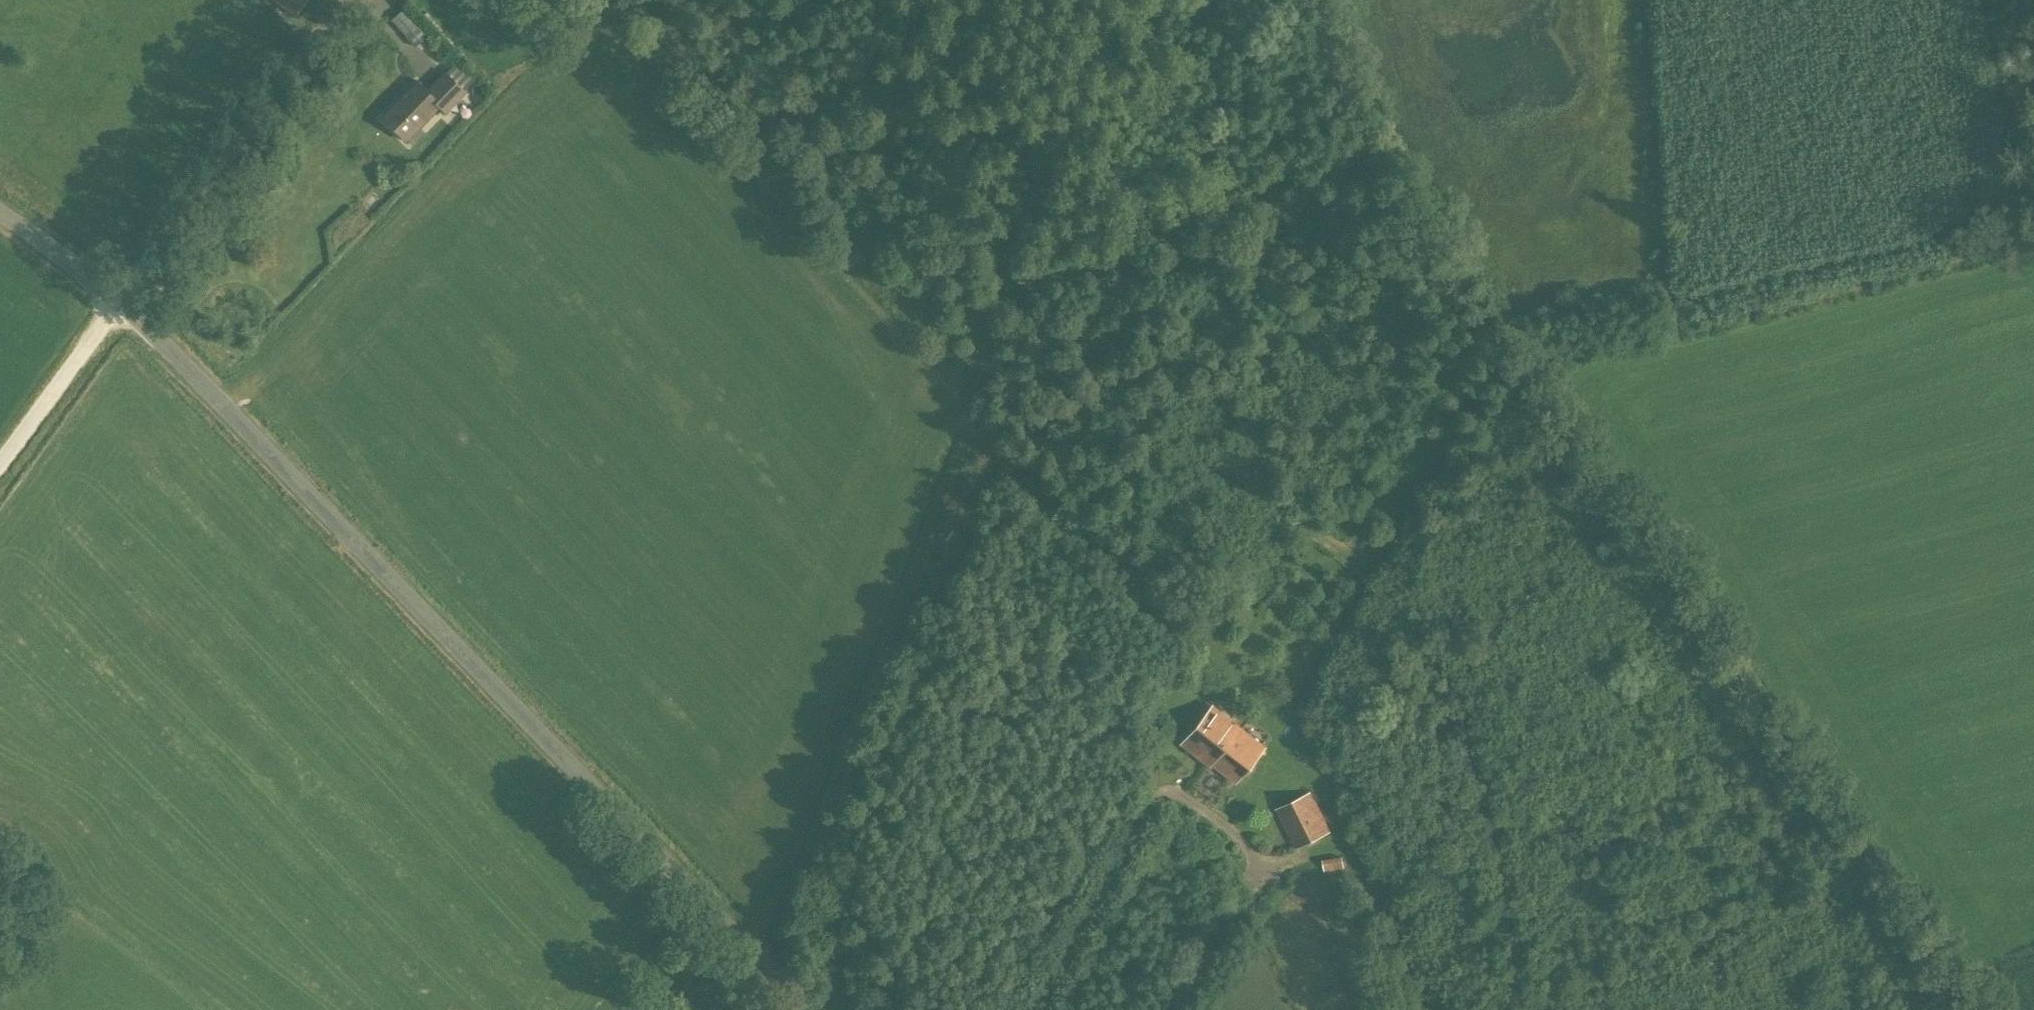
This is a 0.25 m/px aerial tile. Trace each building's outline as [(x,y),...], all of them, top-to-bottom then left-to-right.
[(295,13),(305,0),(277,0),(295,13)] [(383,118),(405,139),(438,106),(445,113),(466,91),(465,90),(474,80),(454,60),(424,90),(416,83),(383,118)] [(1182,744),(1235,784),(1263,747),(1210,707),(1182,744)] [(1276,809),(1294,848),(1329,831),(1311,792),(1276,809)]
